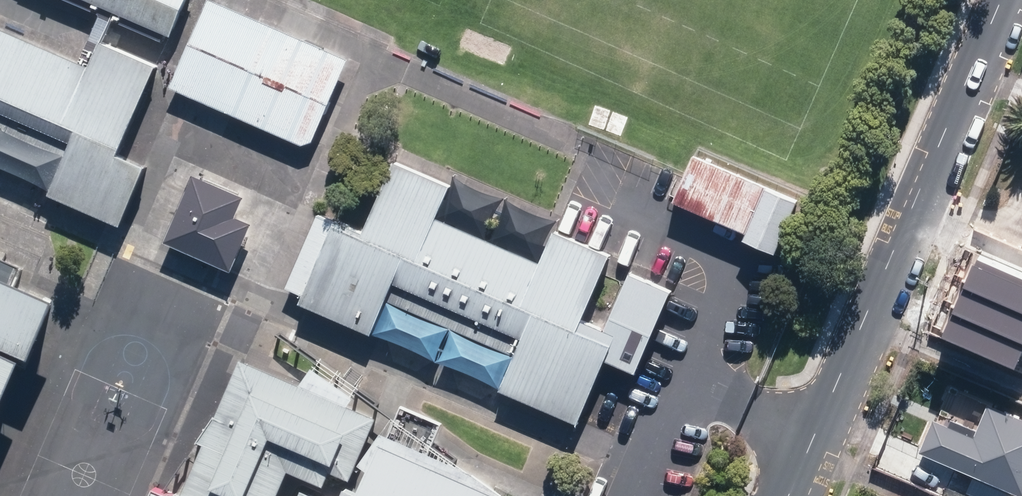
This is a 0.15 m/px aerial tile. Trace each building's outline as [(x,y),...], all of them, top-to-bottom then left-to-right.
[(167,35),(182,0),(82,0),(167,35)] [(215,0),(214,0),(176,87),(315,148),(354,61),(215,0)] [(78,139),(55,193),(126,223),(151,165),(124,153),(161,67),(105,43),(95,66),(0,25),(0,106),(78,139)] [(772,185),(696,154),(688,174),(677,200),(752,231),(772,185)] [(368,230),(341,218),(305,298),(377,330),(399,282),(527,338),(505,387),(585,422),(613,359),(640,371),(676,290),(638,273),(609,337),(584,326),(616,254),(562,230),(548,262),(444,215),(458,184),(400,158),(368,230)] [(248,196),(199,175),(172,241),(239,269),(258,224),(240,216),(248,196)] [(798,201),(774,192),(756,238),(780,247),(798,201)] [(61,284),(0,258),(0,424),(61,284)] [(970,344),(1021,364),(1021,313),(1019,322),(984,308),(970,344)] [(286,473),(321,488),(328,474),(348,482),(375,420),(345,407),(352,399),(310,369),(297,387),(238,362),(214,419),(212,418),(195,443),(201,446),(179,495),(276,495),(286,473)] [(949,463),(1021,495),(1021,414),(994,401),(979,436),(964,429),(949,463)] [(471,475),(379,436),(356,467),(363,472),(355,492),(343,487),(339,495),(502,495),(471,475)] [(988,482),(981,495),(1020,495),(988,482)]
